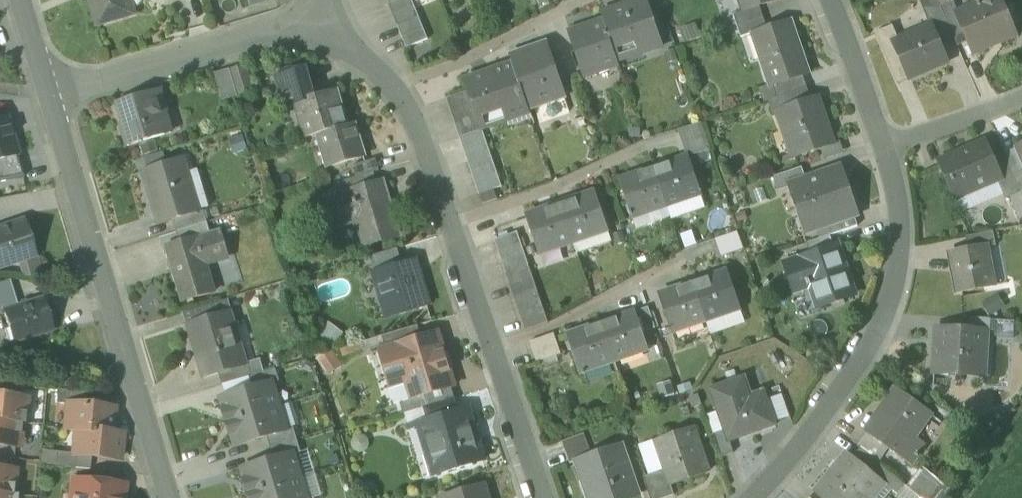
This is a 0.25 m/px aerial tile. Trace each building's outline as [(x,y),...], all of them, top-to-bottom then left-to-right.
[(98,25),(134,14),(130,0),(90,0),(98,25)] [(393,15),(414,6),(412,0),(397,0),(388,4),(393,15)] [(603,19),(614,51),(637,43),(641,54),(661,48),(645,0),(638,0),(624,5),(625,7),(602,15),(603,19)] [(741,13),(762,6),(778,0),(743,0),(746,9),(740,11),(741,13)] [(924,12),(940,5),(938,0),(919,0),(924,12)] [(974,53),(1017,35),(1002,0),(979,0),(981,5),(959,14),(958,15),(969,40),(974,53)] [(953,1),(941,6),(953,36),(957,45),(969,40),(958,15),(959,14),(953,1)] [(939,42),(953,36),(941,6),(940,5),(924,12),(930,26),(932,25),(939,42)] [(393,15),(397,26),(419,17),(414,6),(393,15)] [(731,16),(735,27),(765,17),(762,6),(741,13),(731,16)] [(924,12),(893,25),(898,39),(900,44),(916,37),(914,32),(930,26),(924,12)] [(397,26),(402,37),(423,28),(419,17),(397,26)] [(769,28),(765,17),(735,27),(739,38),(752,34),(769,28)] [(617,61),(614,51),(603,19),(569,31),(584,72),(617,61)] [(761,59),(771,87),(774,86),(803,76),(809,74),(791,21),(769,28),(752,34),(753,36),(758,34),(766,58),(761,59)] [(696,23),(679,29),(684,43),(701,38),(696,23)] [(889,64),(905,57),(897,40),(898,39),(893,25),(875,33),(889,64)] [(900,44),(898,39),(897,40),(905,57),(913,78),(948,63),(939,42),(932,25),(930,26),(914,32),(916,37),(900,44)] [(428,39),(423,28),(402,37),(407,48),(428,39)] [(510,56),(512,63),(528,109),(563,97),(545,44),(510,56)] [(889,64),(897,84),(913,78),(905,57),(889,64)] [(529,113),(528,109),(512,63),(465,79),(469,91),(473,104),(477,114),(478,118),(505,109),(508,120),(529,113)] [(245,64),(230,69),(236,89),(238,95),(253,90),(245,64)] [(290,107),(299,105),(298,102),(314,98),(305,67),(280,75),(290,107)] [(222,93),(236,89),(230,69),(216,73),(222,93)] [(290,107),(280,75),(274,77),(283,109),(290,107)] [(774,86),(778,97),(807,87),(803,76),(774,86)] [(812,100),(807,87),(778,97),(769,100),(774,115),(780,113),(780,111),(812,100)] [(222,93),(224,101),(239,96),(238,95),(236,89),(222,93)] [(121,125),(128,147),(163,136),(159,123),(165,121),(163,113),(167,112),(160,90),(118,103),(125,124),(121,125)] [(308,137),(320,134),(347,126),(336,91),(314,98),(298,102),(299,105),(308,137)] [(446,99),(450,111),(473,104),(469,91),(446,99)] [(780,113),(795,156),(820,148),(830,144),(834,143),(833,142),(830,143),(823,122),(826,121),(818,98),(812,100),(780,111),(780,113)] [(115,104),(121,125),(125,124),(118,103),(115,104)] [(450,111),(454,122),(477,114),(473,104),(450,111)] [(159,123),(163,136),(173,132),(167,112),(163,113),(165,121),(159,123)] [(478,118),(477,114),(454,122),(455,126),(478,119),(478,118)] [(17,155),(10,133),(7,134),(3,120),(6,119),(5,118),(0,119),(0,160),(17,155)] [(482,130),(478,119),(455,126),(459,138),(482,130)] [(830,143),(833,142),(826,121),(823,122),(830,143)] [(691,152),(692,156),(710,150),(701,123),(678,130),(686,154),(691,152)] [(354,124),(347,126),(320,134),(330,165),(325,166),(326,167),(364,156),(354,124)] [(486,141),(482,130),(459,138),(463,149),(486,141)] [(247,149),(243,135),(228,139),(232,153),(247,149)] [(158,152),(155,140),(140,145),(143,156),(158,152)] [(490,153),(486,141),(463,149),(467,160),(490,153)] [(830,144),(820,148),(825,160),(844,152),(840,141),(834,143),(830,144)] [(942,160),(958,197),(998,180),(998,179),(990,160),(983,145),(963,154),(962,152),(942,160)] [(1004,154),(1021,192),(1021,159),(1017,148),(1004,154)] [(494,164),(490,153),(467,160),(471,172),(494,164)] [(1009,198),(1021,192),(1004,154),(990,160),(998,179),(998,180),(1005,195),(1006,199),(1009,198)] [(0,160),(0,182),(24,178),(17,155),(0,160)] [(654,168),(667,206),(701,195),(688,157),(654,168)] [(143,170),(159,224),(173,220),(202,211),(201,209),(197,211),(182,161),(186,159),(186,158),(143,170)] [(190,172),(186,159),(182,161),(197,211),(201,209),(190,172)] [(336,183),(339,194),(377,182),(374,172),(379,171),(375,159),(352,166),(356,177),(336,183)] [(498,175),(494,164),(471,172),(475,183),(498,175)] [(774,177),(778,191),(791,187),(791,185),(806,180),(802,167),(774,177)] [(620,180),(633,218),(652,211),(667,206),(654,168),(620,180)] [(201,209),(204,209),(210,207),(198,169),(190,172),(201,209)] [(807,209),(814,229),(830,223),(854,215),(856,214),(848,192),(846,193),(838,169),(806,180),(791,185),(791,187),(800,211),(807,209)] [(502,187),(498,175),(475,183),(479,195),(493,190),(502,187)] [(358,219),(365,245),(395,236),(384,198),(389,197),(384,180),(377,182),(339,194),(329,197),(338,225),(358,219)] [(998,180),(958,197),(964,212),(1005,195),(998,180)] [(479,195),(482,205),(497,200),(493,190),(479,195)] [(1021,192),(1009,198),(1019,220),(1021,218),(1021,194),(1021,192)] [(593,193),(560,204),(573,242),(606,231),(593,193)] [(705,206),(701,195),(667,206),(671,218),(705,206)] [(384,198),(395,236),(400,235),(389,197),(384,198)] [(539,254),(573,242),(560,204),(526,216),(539,254)] [(652,211),(656,223),(671,218),(667,206),(652,211)] [(173,220),(176,232),(208,222),(204,209),(201,209),(202,211),(173,220)] [(806,231),(814,229),(807,209),(800,211),(806,231)] [(656,223),(652,211),(633,218),(637,230),(656,223)] [(827,229),(829,236),(830,236),(858,226),(854,215),(830,223),(832,227),(827,229)] [(19,260),(35,255),(24,220),(0,227),(0,266),(19,260)] [(211,233),(208,222),(176,232),(179,242),(211,233)] [(174,262),(186,300),(216,290),(208,264),(228,258),(219,230),(211,233),(179,242),(166,246),(171,263),(174,262)] [(606,231),(573,242),(578,254),(611,243),(606,231)] [(681,235),(685,248),(697,245),(692,231),(681,235)] [(965,236),(968,250),(988,246),(988,248),(996,246),(993,231),(965,236)] [(495,240),(498,251),(521,244),(517,232),(495,240)] [(738,232),(716,239),(722,257),(744,249),(738,232)] [(834,246),(830,236),(829,236),(807,244),(810,254),(834,246)] [(498,251),(502,263),(525,255),(521,244),(498,251)] [(808,281),(817,307),(854,294),(844,265),(842,266),(835,246),(834,246),(810,254),(784,263),(792,286),(808,281)] [(949,254),(957,293),(995,286),(995,284),(991,285),(988,271),(992,270),(988,248),(988,246),(968,250),(949,254)] [(370,257),(375,272),(402,264),(397,248),(370,257)] [(41,276),(35,255),(19,260),(23,275),(41,276)] [(502,263),(506,274),(529,266),(525,255),(502,263)] [(387,312),(387,314),(426,302),(420,283),(415,284),(409,264),(414,263),(413,260),(402,264),(375,272),(382,297),(388,295),(393,310),(387,312)] [(420,283),(414,263),(409,264),(415,284),(420,283)] [(506,274),(510,285),(533,278),(529,266),(506,274)] [(727,271),(693,283),(706,322),(740,310),(727,271)] [(510,285),(514,297),(537,289),(533,278),(510,285)] [(13,287),(16,301),(32,298),(29,283),(13,287)] [(672,334),(706,322),(693,283),(658,294),(672,334)] [(4,310),(15,307),(8,284),(0,287),(0,312),(4,310)] [(514,297),(518,308),(540,300),(537,289),(514,297)] [(382,297),(387,312),(393,310),(388,295),(382,297)] [(1006,307),(998,295),(981,304),(988,317),(1006,307)] [(4,310),(14,343),(54,331),(44,298),(15,307),(4,310)] [(518,308),(522,319),(544,312),(540,300),(518,308)] [(638,311),(645,332),(656,328),(648,307),(638,311)] [(740,310),(706,322),(711,336),(745,324),(740,310)] [(189,324),(206,377),(218,373),(245,365),(245,363),(240,349),(235,351),(229,330),(234,329),(229,311),(189,324)] [(548,323),(544,312),(522,319),(525,331),(548,323)] [(635,312),(601,323),(614,361),(648,350),(635,312)] [(983,333),(988,333),(989,319),(963,317),(962,331),(983,332),(983,333)] [(344,333),(329,322),(318,337),(333,348),(344,333)] [(580,373),(614,361),(601,323),(567,335),(580,373)] [(385,346),(386,350),(420,340),(420,338),(421,337),(418,326),(382,337),(385,346)] [(932,375),(948,376),(948,369),(981,371),(983,333),(983,332),(962,331),(935,329),(932,375)] [(417,396),(417,397),(424,395),(451,387),(453,387),(437,333),(421,337),(420,338),(420,340),(386,350),(384,350),(392,379),(410,374),(417,396)] [(529,342),(536,363),(561,355),(554,334),(529,342)] [(385,346),(382,337),(360,343),(363,351),(363,352),(385,346)] [(363,351),(360,343),(341,349),(343,357),(363,351)] [(343,366),(332,352),(317,362),(329,377),(343,366)] [(222,385),(249,377),(255,375),(251,361),(245,363),(245,365),(218,373),(222,385)] [(275,369),(255,375),(249,377),(252,388),(269,383),(270,384),(279,381),(275,369)] [(222,385),(225,396),(252,388),(249,377),(222,385)] [(723,430),(727,442),(728,441),(744,436),(744,434),(771,424),(772,426),(774,426),(773,424),(765,401),(762,391),(760,392),(761,396),(751,399),(750,396),(742,398),(736,380),(709,389),(717,412),(723,430)] [(675,395),(671,381),(657,386),(661,400),(675,395)] [(223,411),(227,422),(280,406),(276,396),(273,394),(270,384),(269,383),(252,388),(225,396),(224,397),(222,400),(225,409),(223,411)] [(22,398),(23,387),(0,384),(0,396),(22,398)] [(888,445),(912,461),(924,444),(911,435),(928,409),(895,386),(865,429),(866,430),(868,431),(887,444),(888,445)] [(428,406),(455,398),(451,387),(424,395),(428,406)] [(68,404),(85,405),(87,393),(57,390),(56,404),(68,405),(68,404)] [(403,414),(424,407),(428,406),(424,395),(417,397),(417,396),(399,401),(403,414)] [(21,423),(24,423),(25,413),(21,408),(22,398),(0,396),(0,421),(21,423)] [(779,397),(765,401),(773,424),(786,420),(779,397)] [(455,398),(428,406),(424,407),(428,420),(459,411),(455,398)] [(284,430),(285,429),(293,427),(300,425),(293,402),(280,406),(283,416),(281,420),(284,430)] [(65,429),(76,430),(111,434),(114,408),(85,405),(68,404),(68,405),(65,429)] [(283,416),(280,406),(227,422),(230,433),(233,435),(235,443),(239,445),(267,436),(284,431),(284,430),(281,420),(283,416)] [(427,454),(434,475),(484,460),(468,408),(459,411),(428,420),(424,422),(433,452),(427,454)] [(707,415),(713,434),(723,430),(717,412),(707,415)] [(21,423),(0,421),(0,446),(15,447),(16,437),(20,433),(21,423)] [(744,434),(744,436),(772,426),(771,424),(744,434)] [(267,436),(270,448),(297,440),(293,427),(285,429),(284,430),(284,431),(267,436)] [(664,471),(669,485),(707,472),(693,429),(654,442),(664,471)] [(122,435),(111,434),(76,430),(73,454),(73,455),(91,457),(119,460),(122,435)] [(713,434),(721,456),(732,452),(728,441),(727,442),(723,430),(713,434)] [(856,445),(859,448),(879,464),(886,455),(882,451),(887,444),(868,431),(866,430),(856,445)] [(562,442),(570,464),(578,461),(592,456),(584,434),(562,442)] [(301,452),(297,440),(270,448),(274,459),(291,454),(291,455),(301,452)] [(639,447),(648,476),(664,471),(654,442),(639,447)] [(13,459),(15,447),(0,446),(0,458),(13,459)] [(596,497),(630,497),(636,496),(620,447),(592,456),(578,461),(584,479),(589,478),(596,497)] [(879,464),(859,448),(852,457),(872,474),(879,464)] [(39,465),(54,466),(55,452),(41,450),(39,465)] [(298,467),(301,477),(316,473),(309,450),(301,452),(291,455),(294,465),(298,467)] [(54,466),(90,470),(91,457),(73,455),(73,454),(55,452),(54,466)] [(245,482),(248,493),(301,477),(298,467),(294,465),(291,455),(291,454),(274,459),(246,468),(244,471),(246,479),(245,482)] [(822,497),(865,497),(879,480),(872,474),(852,457),(847,454),(838,465),(837,463),(814,491),(822,497)] [(13,459),(0,458),(0,470),(10,471),(10,472),(12,472),(13,459)] [(945,483),(924,465),(907,486),(921,497),(933,497),(945,483)] [(12,495),(13,485),(9,481),(10,472),(10,471),(0,470),(0,494),(12,495)] [(100,483),(124,486),(123,485),(125,473),(101,471),(100,483)] [(650,497),(664,497),(672,495),(669,485),(664,471),(648,476),(643,478),(650,497)] [(314,497),(322,495),(316,473),(301,477),(304,487),(302,491),(304,497),(314,497)] [(301,477),(248,493),(250,497),(304,497),(302,491),(304,487),(301,477)] [(125,488),(124,486),(100,483),(74,480),(71,482),(70,494),(72,496),(72,497),(124,497),(125,488)] [(884,484),(879,480),(865,497),(873,497),(884,484)] [(484,486),(443,497),(488,497),(484,486)] [(905,486),(895,497),(896,497),(921,497),(907,486),(905,486)]
